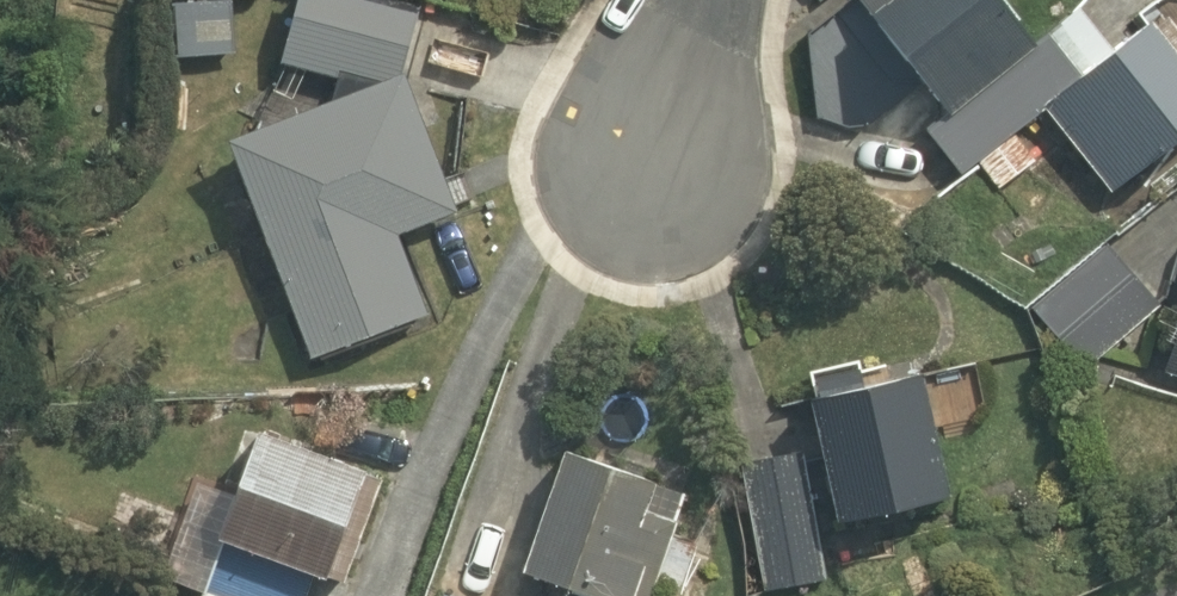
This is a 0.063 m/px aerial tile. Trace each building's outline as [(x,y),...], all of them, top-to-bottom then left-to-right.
[(381,0),(316,0),(299,69),(410,96),(430,12),(381,0)] [(476,9),(479,0),(454,0),(476,9)] [(954,180),(1069,92),(998,0),(883,0),(873,8),(954,114),(922,138),(954,180)] [(238,26),(170,23),(168,63),(237,65),(238,26)] [(857,27),(804,36),(822,137),(874,128),(857,27)] [(1048,124),(1107,219),(1176,176),(1176,131),(1138,69),(1048,124)] [(420,101),(200,168),(231,270),(276,256),(311,370),(423,336),(393,236),(455,217),(420,101)] [(1120,252),(1043,304),(1082,361),(1158,309),(1120,252)] [(1154,380),(1176,387),(1176,311),(1154,380)] [(959,487),(939,381),(814,404),(834,511),(959,487)] [(373,488),(267,451),(229,558),(335,595),(373,488)] [(564,455),(517,573),(575,595),(625,595),(665,495),(564,455)] [(829,586),(814,467),(746,475),(761,595),(829,586)] [(204,487),(167,586),(192,595),(209,595),(244,502),(204,487)] [(221,576),(215,595),(289,595),(221,576)]
